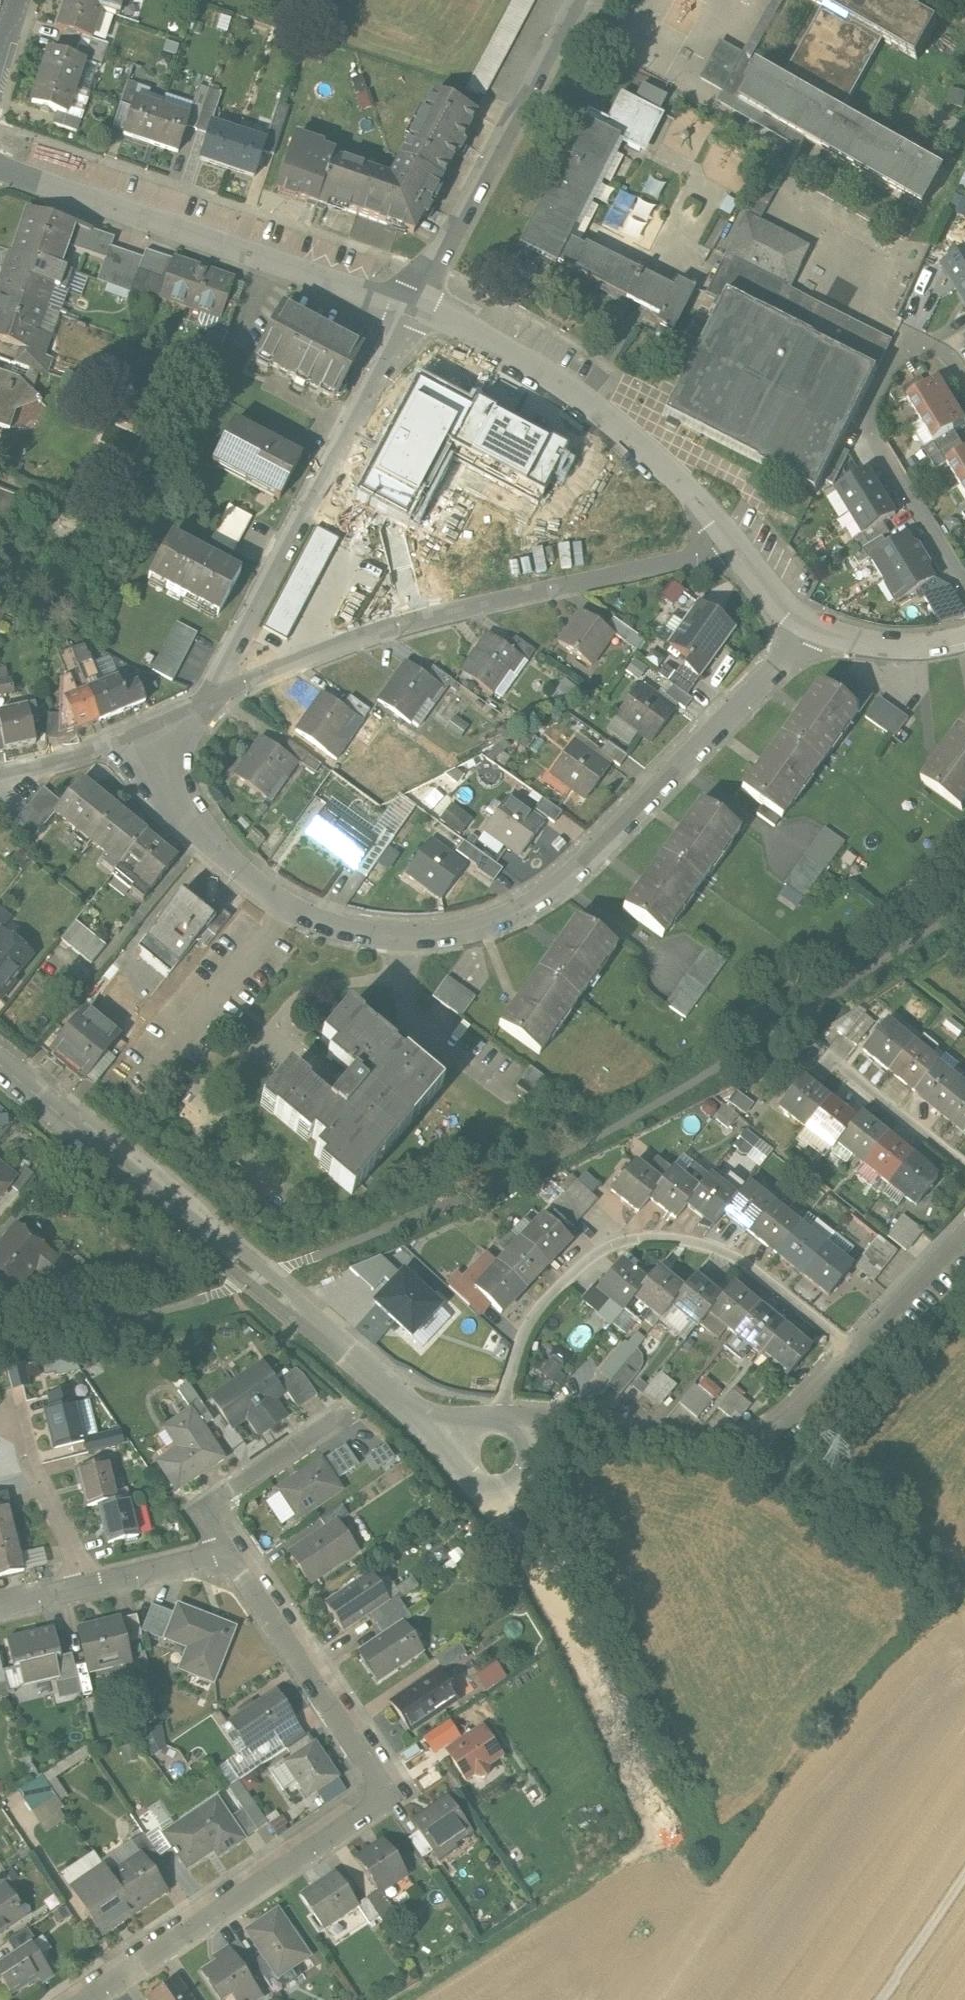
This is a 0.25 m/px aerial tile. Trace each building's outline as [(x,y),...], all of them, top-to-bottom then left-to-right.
[(68,1),(102,12),(116,16),(122,15),(125,8),(123,4),(123,1),(127,1),(127,0),(68,0),(68,1)] [(468,87),(487,94),(536,0),(514,0),(468,87)] [(938,24),(893,0),(811,0),(827,9),(786,82),(723,48),(704,83),(925,205),(944,170),(843,115),(882,43),(917,62),(938,24)] [(102,12),(68,1),(59,27),(83,35),(93,39),(102,12)] [(110,45),(93,39),(83,35),(79,48),(105,56),(110,45)] [(105,56),(79,48),(75,58),(85,62),(102,67),(105,56)] [(75,58),(51,50),(42,77),(77,88),(85,62),(75,58)] [(77,88),(42,77),(33,103),(58,112),(67,115),(77,88)] [(141,87),(128,83),(113,130),(125,134),(136,100),(141,87)] [(189,117),(186,127),(198,131),(211,91),(199,86),(189,117)] [(659,114),(667,99),(643,86),(635,102),(659,114)] [(211,91),(198,131),(209,135),(212,125),(222,94),(211,91)] [(476,115),(435,93),(400,159),(441,181),(456,153),(459,155),(464,145),(461,143),(476,115)] [(640,153),(659,114),(635,102),(621,95),(608,122),(588,112),(582,123),(619,141),(618,143),(640,153)] [(162,108),(136,100),(125,134),(151,142),(162,108)] [(280,103),(267,143),(264,152),(274,156),(290,107),(280,103)] [(189,117),(162,108),(151,142),(178,151),(186,127),(189,117)] [(67,115),(58,112),(53,124),(76,131),(81,119),(67,115)] [(574,139),(520,249),(522,251),(520,256),(550,271),(553,265),(557,268),(558,265),(569,243),(618,143),(619,141),(582,123),(581,127),(564,119),(558,132),(574,139)] [(209,135),(202,159),(228,167),(239,134),(212,125),(209,135)] [(267,143),(239,134),(228,167),(256,177),(264,152),(267,143)] [(321,146),(299,138),(293,155),(291,154),(278,192),(317,205),(333,159),(334,155),(320,150),(321,146)] [(372,172),(333,159),(317,205),(327,208),(328,204),(358,214),(372,172)] [(400,159),(390,178),(372,172),(358,214),(414,234),(423,215),(426,217),(431,209),(428,207),(441,181),(400,159)] [(113,240),(28,210),(13,251),(54,265),(61,244),(105,260),(107,260),(111,247),(113,240)] [(811,252),(747,219),(707,295),(723,305),(664,417),(817,493),(824,480),(840,447),(893,342),(791,291),(811,252)] [(574,273),(572,278),(658,320),(674,290),(588,246),(586,250),(569,243),(558,265),(574,273)] [(143,257),(111,247),(107,260),(105,260),(98,281),(154,300),(167,258),(145,251),(143,257)] [(13,251),(0,285),(0,292),(39,306),(47,284),(65,290),(72,272),(54,265),(13,251)] [(964,282),(964,253),(944,266),(956,287),(964,282)] [(231,280),(175,260),(162,297),(219,317),(224,301),(231,280)] [(964,302),(964,282),(956,287),(964,302)] [(657,324),(674,332),(694,292),(677,283),(674,290),(658,320),(657,324)] [(0,292),(0,342),(16,349),(16,350),(15,354),(42,360),(43,356),(50,337),(31,329),(39,306),(0,292)] [(237,305),(224,301),(219,317),(215,327),(222,330),(219,336),(213,333),(195,375),(208,380),(228,331),(237,305)] [(358,350),(282,312),(257,360),(333,399),(358,350)] [(42,360),(15,354),(16,350),(13,350),(9,361),(15,363),(39,372),(48,375),(53,359),(43,356),(42,360)] [(15,363),(10,375),(20,379),(31,391),(39,372),(15,363)] [(0,372),(0,425),(9,428),(16,407),(32,392),(31,391),(20,379),(10,375),(0,372)] [(908,399),(928,386),(921,376),(891,395),(897,405),(908,399)] [(953,401),(940,379),(928,386),(908,399),(921,420),(953,401)] [(453,450),(473,411),(415,381),(356,495),(407,521),(446,446),(453,450)] [(921,420),(934,442),(954,430),(964,423),(964,420),(953,401),(921,420)] [(169,427),(116,404),(111,416),(152,434),(140,461),(153,466),(169,427)] [(566,450),(476,404),(473,411),(453,450),(543,496),(566,450)] [(301,458),(234,423),(212,464),(218,467),(220,463),(247,477),(245,481),(247,482),(250,478),(276,492),(274,496),(279,499),(301,458)] [(960,440),(954,430),(934,442),(923,449),(930,459),(960,440)] [(960,440),(930,459),(936,469),(947,463),(964,452),(964,447),(960,440)] [(840,447),(824,480),(834,485),(850,453),(840,447)] [(947,463),(960,485),(964,481),(964,452),(947,463)] [(869,471),(837,491),(850,513),(883,493),(869,471)] [(883,493),(850,513),(864,535),(884,522),(896,515),(883,493)] [(251,518),(230,507),(213,538),(234,550),(251,518)] [(890,533),(884,522),(864,535),(853,542),(859,552),(884,537),(890,533)] [(265,629),(286,640),(337,541),(316,531),(265,629)] [(240,573),(172,536),(149,578),(217,615),(240,573)] [(890,547),(871,558),(884,580),(925,555),(919,546),(913,543),(908,536),(890,547)] [(890,547),(884,537),(859,552),(853,556),(859,565),(871,558),(890,547)] [(925,555),(884,580),(897,602),(935,579),(930,571),(930,564),(925,555)] [(693,611),(667,647),(688,661),(683,668),(699,680),(735,629),(719,618),(714,626),(693,611)] [(581,612),(574,624),(561,644),(559,642),(557,644),(592,668),(593,666),(589,663),(602,644),(607,648),(614,637),(615,635),(607,630),(581,612)] [(613,619),(607,630),(615,635),(614,637),(636,652),(644,642),(613,619)] [(197,632),(176,622),(153,671),(173,680),(197,632)] [(488,634),(461,671),(493,694),(494,693),(489,689),(504,669),(511,673),(522,659),(509,649),(488,634)] [(517,639),(509,649),(522,659),(527,663),(535,651),(517,639)] [(118,679),(101,686),(89,655),(87,656),(83,647),(71,650),(99,720),(146,702),(138,683),(122,689),(118,679)] [(99,720),(71,650),(58,655),(66,674),(61,677),(60,713),(59,736),(99,720)] [(638,660),(630,673),(644,680),(652,668),(638,660)] [(406,665),(380,702),(407,721),(422,699),(429,704),(439,689),(425,679),(406,665)] [(683,668),(681,667),(669,684),(672,686),(687,697),(699,680),(683,668)] [(433,668),(425,679),(439,689),(445,693),(453,682),(433,668)] [(873,693),(844,673),(831,693),(857,711),(859,713),(873,693)] [(556,694),(574,707),(590,699),(565,681),(556,694)] [(831,693),(818,684),(780,737),(818,765),(857,711),(831,693)] [(672,686),(664,696),(684,710),(691,700),(687,697),(672,686)] [(664,705),(638,687),(617,716),(638,731),(637,732),(651,742),(674,710),(665,704),(664,705)] [(343,708),(324,694),(296,731),(328,754),(329,752),(324,749),(341,727),(348,732),(357,718),(343,708)] [(880,697),(865,717),(895,737),(908,717),(880,697)] [(343,708),(357,718),(363,722),(371,711),(351,698),(343,708)] [(0,715),(0,732),(4,749),(36,743),(31,726),(37,725),(33,707),(0,715)] [(60,713),(48,713),(47,737),(59,736),(60,713)] [(425,732),(446,746),(457,731),(449,725),(444,732),(431,723),(425,732)] [(961,728),(922,779),(960,808),(964,802),(964,731),(961,728)] [(818,765),(780,737),(742,789),(763,805),(780,817),(818,765)] [(262,739),(236,776),(263,795),(279,773),(286,778),(297,764),(282,753),(262,739)] [(599,761),(573,743),(574,742),(573,741),(549,774),(551,775),(552,773),(573,787),(570,790),(584,800),(608,766),(600,760),(599,761)] [(289,742),(282,753),(297,764),(305,771),(299,780),(308,786),(322,765),(289,742)] [(608,743),(600,753),(619,767),(627,756),(608,743)] [(118,809),(81,780),(63,803),(54,813),(55,814),(56,813),(77,830),(77,832),(91,843),(118,809)] [(54,813),(63,803),(44,788),(14,824),(32,840),(54,813)] [(532,818),(506,801),(507,799),(506,798),(482,831),(484,833),(486,830),(507,844),(505,847),(518,857),(542,823),(533,817),(532,818)] [(541,799),(534,809),(554,824),(561,813),(541,799)] [(736,831),(698,804),(661,856),(698,884),(708,871),(706,869),(725,842),(727,843),(736,831)] [(774,826),(780,817),(763,805),(756,813),(774,826)] [(375,841),(327,806),(307,833),(355,868),(375,841)] [(438,823),(461,840),(473,824),(450,807),(438,823)] [(118,809),(91,843),(92,842),(106,853),(105,854),(120,866),(147,832),(118,809)] [(845,841),(825,827),(784,884),(804,899),(845,841)] [(383,830),(375,841),(355,868),(367,877),(394,838),(383,830)] [(178,857),(147,832),(120,866),(118,868),(137,882),(131,889),(144,899),(178,857)] [(455,861),(429,842),(408,871),(429,886),(428,889),(440,898),(464,866),(456,859),(455,861)] [(483,856),(464,843),(456,852),(476,866),(483,856)] [(483,856),(476,866),(477,871),(494,882),(503,870),(483,856)] [(661,856),(622,910),(660,937),(670,924),(668,922),(687,896),(689,897),(698,884),(661,856)] [(186,890),(171,908),(170,907),(164,914),(165,915),(141,943),(141,956),(168,978),(207,931),(216,920),(214,918),(195,902),(197,899),(186,890)] [(216,920),(207,931),(216,938),(233,916),(223,907),(214,918),(216,920)] [(0,931),(2,932),(11,920),(0,912),(0,932),(0,931)] [(614,948),(575,920),(538,972),(576,1000),(585,988),(583,986),(602,959),(605,961),(614,948)] [(75,921),(60,940),(91,964),(107,946),(75,921)] [(31,956),(2,932),(0,931),(0,932),(0,993),(31,956)] [(726,964),(705,951),(664,1007),(684,1021),(726,964)] [(576,1000),(538,972),(499,1025),(538,1053),(547,1040),(545,1038),(564,1012),(566,1014),(576,1000)] [(447,977),(433,996),(460,1017),(474,998),(447,977)] [(54,1049),(85,1010),(76,1002),(44,1041),(53,1048),(54,1049)] [(374,1033),(361,1022),(363,1020),(350,1009),(323,1040),(335,1051),(329,1058),(354,1079),(329,1108),(307,1088),(308,1086),(290,1071),(266,1099),(277,1109),(275,1113),(298,1132),(302,1127),(323,1145),(316,1155),(334,1170),(329,1176),(351,1194),(373,1169),(367,1164),(375,1156),(380,1160),(409,1125),(404,1121),(412,1112),(417,1116),(418,1115),(413,1110),(421,1101),(426,1106),(442,1087),(405,1056),(398,1064),(389,1056),(395,1049),(375,1032),(374,1033)] [(118,1037),(85,1010),(54,1049),(53,1048),(47,1056),(63,1069),(70,1062),(86,1075),(118,1037)] [(865,1014),(847,1037),(858,1046),(876,1023),(865,1014)] [(958,1040),(964,1032),(964,1029),(948,1016),(942,1024),(959,1037),(957,1039),(958,1040)] [(912,1043),(886,1022),(864,1051),(889,1072),(912,1043)] [(127,1045),(118,1037),(86,1075),(96,1083),(127,1045)] [(915,1046),(912,1043),(889,1072),(915,1093),(938,1064),(946,1055),(923,1037),(915,1046)] [(938,1064),(915,1093),(941,1114),(964,1086),(964,1085),(964,1073),(956,1065),(950,1074),(938,1064)] [(528,1067),(514,1085),(524,1092),(522,1096),(526,1099),(542,1077),(528,1067)] [(828,1100),(802,1079),(779,1107),(805,1128),(828,1100)] [(964,1086),(941,1114),(964,1133),(964,1086)] [(854,1121),(828,1100),(805,1128),(832,1150),(837,1143),(854,1121)] [(886,1136),(860,1115),(854,1121),(837,1143),(863,1165),(886,1136)] [(912,1157),(886,1136),(863,1165),(889,1186),(912,1157)] [(938,1178),(912,1157),(889,1186),(916,1207),(938,1178)] [(245,1178),(285,1197),(294,1178),(255,1159),(245,1178)] [(661,1184),(635,1163),(612,1191),(638,1212),(649,1198),(661,1184)] [(682,1178),(672,1170),(661,1184),(649,1198),(675,1219),(686,1205),(698,1191),(709,1177),(693,1164),(682,1178)] [(9,1185),(15,1178),(1,1166),(0,1167),(0,1196),(9,1185)] [(15,1178),(9,1185),(19,1193),(35,1175),(24,1167),(15,1178)] [(735,1198),(709,1177),(698,1191),(686,1205),(713,1226),(724,1213),(735,1198)] [(577,1181),(569,1190),(589,1209),(598,1201),(577,1181)] [(773,1205),(747,1184),(735,1198),(724,1213),(750,1234),(773,1205)] [(569,1190),(561,1199),(581,1218),(589,1209),(569,1190)] [(561,1199),(552,1208),(573,1227),(581,1218),(561,1199)] [(799,1226),(773,1205),(750,1234),(776,1254),(799,1226)] [(571,1241),(544,1216),(521,1241),(547,1266),(571,1241)] [(887,1236),(906,1251),(923,1232),(904,1216),(887,1236)] [(807,1232),(799,1226),(776,1254),(804,1275),(825,1248),(835,1235),(817,1221),(807,1232)] [(16,1227),(0,1247),(0,1274),(17,1289),(35,1267),(52,1281),(64,1266),(16,1227)] [(825,1248),(804,1275),(829,1297),(852,1269),(840,1259),(850,1247),(835,1235),(825,1248)] [(547,1266),(521,1241),(519,1242),(512,1236),(498,1250),(506,1258),(497,1265),(524,1290),(547,1266)] [(879,1237),(871,1247),(890,1262),(897,1252),(879,1237)] [(871,1247),(863,1257),(882,1272),(890,1262),(871,1247)] [(350,1269),(373,1291),(386,1279),(392,1285),(401,1276),(381,1257),(350,1269)] [(854,1264),(854,1265),(874,1282),(882,1272),(863,1257),(856,1265),(854,1264)] [(646,1284),(619,1263),(597,1291),(608,1300),(597,1315),(612,1327),(623,1312),(634,1299),(646,1284)] [(524,1290),(497,1265),(474,1290),(480,1296),(500,1315),(524,1290)] [(683,1291),(657,1270),(646,1284),(634,1299),(660,1320),(671,1306),(683,1291)] [(392,1285),(376,1303),(412,1336),(440,1307),(404,1273),(401,1276),(392,1285)] [(470,1307),(480,1296),(474,1290),(460,1277),(449,1288),(470,1307)] [(721,1299),(694,1278),(683,1291),(671,1306),(698,1327),(700,1325),(721,1299)] [(758,1307),(732,1285),(721,1299),(700,1325),(718,1339),(727,1328),(734,1335),(735,1335),(758,1307)] [(608,1300),(597,1291),(591,1286),(579,1299),(597,1315),(608,1300)] [(784,1328),(758,1307),(735,1335),(734,1335),(724,1348),(739,1360),(750,1347),(761,1356),(784,1328)] [(810,1350),(784,1328),(761,1356),(787,1378),(810,1350)] [(643,1341),(636,1335),(627,1347),(623,1344),(601,1373),(610,1381),(626,1362),(643,1341)] [(557,1378),(573,1358),(560,1348),(544,1369),(557,1378)] [(638,1372),(626,1362),(610,1381),(607,1385),(619,1395),(638,1372)] [(25,1365),(7,1368),(12,1388),(30,1384),(25,1365)] [(263,1365),(213,1399),(233,1428),(254,1413),(266,1431),(285,1418),(273,1401),(282,1394),(263,1365)] [(297,1369),(279,1381),(298,1409),(317,1396),(304,1377),(297,1369)] [(673,1384),(660,1374),(643,1396),(655,1405),(673,1384)] [(191,1411),(203,1428),(214,1420),(189,1384),(178,1391),(191,1411)] [(712,1401),(694,1386),(679,1403),(696,1419),(712,1401)] [(52,1408),(75,1403),(72,1391),(50,1396),(52,1408)] [(751,1406),(733,1391),(717,1409),(735,1424),(751,1406)] [(52,1408),(46,1410),(56,1449),(85,1442),(75,1403),(52,1408)] [(203,1428),(191,1411),(167,1428),(167,1429),(172,1426),(184,1446),(159,1463),(177,1489),(223,1458),(203,1428)] [(113,1435),(85,1442),(88,1453),(116,1447),(113,1435)] [(378,1470),(400,1457),(391,1442),(369,1455),(378,1470)] [(347,1445),(327,1458),(340,1478),(360,1464),(347,1445)] [(108,1461),(78,1469),(85,1496),(115,1488),(108,1461)] [(322,1461),(277,1491),(297,1520),(341,1490),(322,1461)] [(115,1488),(85,1496),(88,1507),(100,1504),(118,1500),(115,1488)] [(118,1500),(100,1504),(102,1517),(132,1510),(129,1498),(118,1500)] [(0,1507),(0,1536),(15,1532),(8,1505),(0,1507)] [(342,1505),(321,1519),(328,1529),(337,1523),(349,1515),(342,1505)] [(132,1510),(102,1517),(109,1544),(139,1537),(132,1510)] [(328,1529),(292,1553),(311,1582),(356,1551),(337,1523),(328,1529)] [(0,1536),(0,1565),(21,1559),(15,1532),(0,1536)] [(21,1559),(0,1565),(0,1578),(24,1572),(21,1559)] [(368,1573),(324,1603),(344,1633),(371,1615),(388,1603),(388,1602),(368,1573)] [(371,1615),(378,1625),(405,1607),(397,1595),(388,1602),(388,1603),(371,1615)] [(165,1641),(175,1614),(152,1605),(142,1632),(165,1641)] [(235,1628),(178,1606),(175,1614),(165,1641),(167,1642),(168,1639),(198,1651),(190,1674),(214,1683),(235,1628)] [(405,1607),(378,1625),(385,1635),(402,1623),(403,1625),(412,1618),(405,1607)] [(137,1617),(119,1621),(125,1644),(143,1640),(137,1617)] [(118,1624),(102,1628),(101,1625),(79,1630),(89,1672),(91,1672),(90,1666),(103,1663),(104,1669),(129,1662),(125,1644),(119,1621),(117,1621),(118,1624)] [(385,1635),(358,1653),(378,1682),(422,1653),(403,1625),(402,1623),(385,1635)] [(54,1630),(40,1634),(40,1632),(21,1637),(21,1638),(7,1642),(14,1669),(19,1668),(24,1686),(60,1677),(61,1682),(78,1678),(72,1655),(61,1658),(54,1630)] [(459,1643),(436,1658),(444,1669),(467,1654),(459,1643)] [(438,1671),(391,1702),(411,1732),(458,1701),(438,1671)] [(276,1692),(230,1723),(247,1749),(274,1731),(294,1718),(276,1692)] [(286,1749),(287,1749),(305,1736),(294,1718),(274,1731),(286,1749)] [(483,1728),(453,1748),(451,1756),(467,1779),(475,1774),(486,1776),(488,1765),(502,1756),(483,1728)] [(287,1749),(294,1759),(315,1744),(309,1734),(305,1736),(287,1749)] [(294,1759),(286,1764),(308,1798),(338,1777),(315,1744),(294,1759)] [(42,1779),(18,1797),(49,1838),(73,1821),(42,1779)] [(243,1809),(258,1831),(268,1824),(239,1781),(229,1788),(243,1809)] [(448,1797),(412,1822),(419,1832),(433,1852),(439,1861),(447,1856),(445,1853),(451,1847),(455,1844),(452,1840),(469,1828),(448,1797)] [(230,1818),(217,1799),(175,1827),(183,1839),(172,1847),(173,1849),(175,1851),(173,1852),(176,1857),(178,1856),(187,1870),(214,1851),(218,1858),(245,1840),(230,1818)] [(243,1809),(230,1818),(245,1840),(258,1831),(243,1809)] [(173,1849),(172,1847),(183,1839),(175,1827),(164,1835),(161,1831),(148,1840),(160,1858),(173,1849)] [(423,1858),(433,1852),(419,1832),(409,1839),(423,1858)] [(140,1855),(148,1866),(160,1858),(148,1840),(145,1835),(132,1843),(140,1855)] [(383,1841),(380,1843),(381,1845),(372,1851),(371,1849),(357,1859),(378,1891),(380,1894),(381,1894),(382,1893),(380,1890),(403,1874),(405,1877),(407,1876),(383,1841)] [(148,1866),(140,1855),(110,1875),(135,1914),(166,1893),(148,1866)] [(106,1871),(73,1893),(102,1936),(135,1914),(110,1875),(106,1871)] [(4,1887),(5,1888),(11,1883),(4,1873),(0,1876),(0,1890),(4,1887)] [(335,1873),(302,1896),(324,1929),(357,1907),(357,1905),(335,1873)] [(8,1927),(4,1922),(20,1911),(5,1888),(4,1887),(0,1890),(0,1933),(8,1927)] [(378,1891),(367,1899),(380,1918),(383,1922),(395,1913),(381,1894),(380,1894),(378,1891)] [(367,1899),(357,1905),(357,1907),(370,1925),(380,1918),(367,1899)] [(309,1956),(278,1910),(264,1920),(266,1923),(249,1935),(260,1952),(273,1971),(274,1970),(275,1971),(274,1972),(284,1987),(297,1979),(291,1969),(309,1956)] [(15,1953),(31,1943),(31,1944),(36,1941),(28,1929),(8,1942),(15,1953)] [(231,1953),(243,1970),(253,1964),(250,1959),(238,1941),(228,1948),(231,1953)] [(0,1963),(0,1980),(11,1996),(49,1971),(31,1944),(31,1943),(15,1953),(0,1963)] [(260,1952),(250,1959),(253,1964),(264,1979),(274,1972),(275,1971),(274,1970),(273,1971),(260,1952)] [(202,1973),(220,1999),(258,1999),(262,1997),(243,1970),(231,1953),(202,1973)] [(177,1979),(148,1999),(149,1999),(191,1999),(177,1979)]
